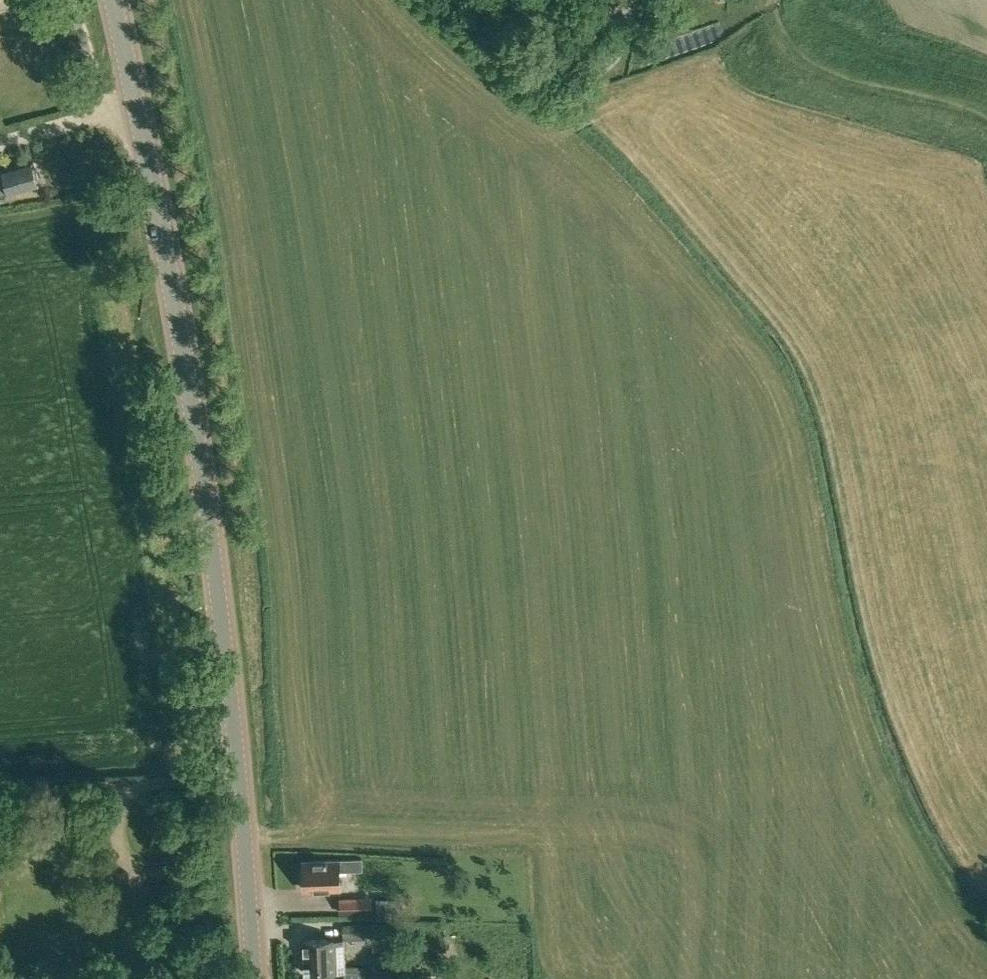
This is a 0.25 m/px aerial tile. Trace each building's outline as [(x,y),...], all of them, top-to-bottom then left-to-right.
[(10,192),(10,190),(37,183),(31,160),(3,168),(4,170),(0,171),(0,195),(10,192)] [(305,889),(339,888),(338,871),(361,871),(361,859),(338,859),(304,861),(305,889)] [(362,911),(362,897),(339,898),(339,913),(362,913),(362,911)] [(373,897),(362,897),(362,911),(373,911),(373,897)] [(401,898),(376,897),(376,919),(400,920),(401,898)] [(390,933),(389,922),(389,921),(365,922),(343,923),(344,937),(365,937),(390,936),(390,933)] [(400,922),(389,922),(390,933),(399,932),(400,922)] [(305,973),(344,972),(345,972),(345,965),(344,938),(333,938),(304,939),(305,973)] [(402,970),(370,970),(370,978),(402,978),(402,970)]
